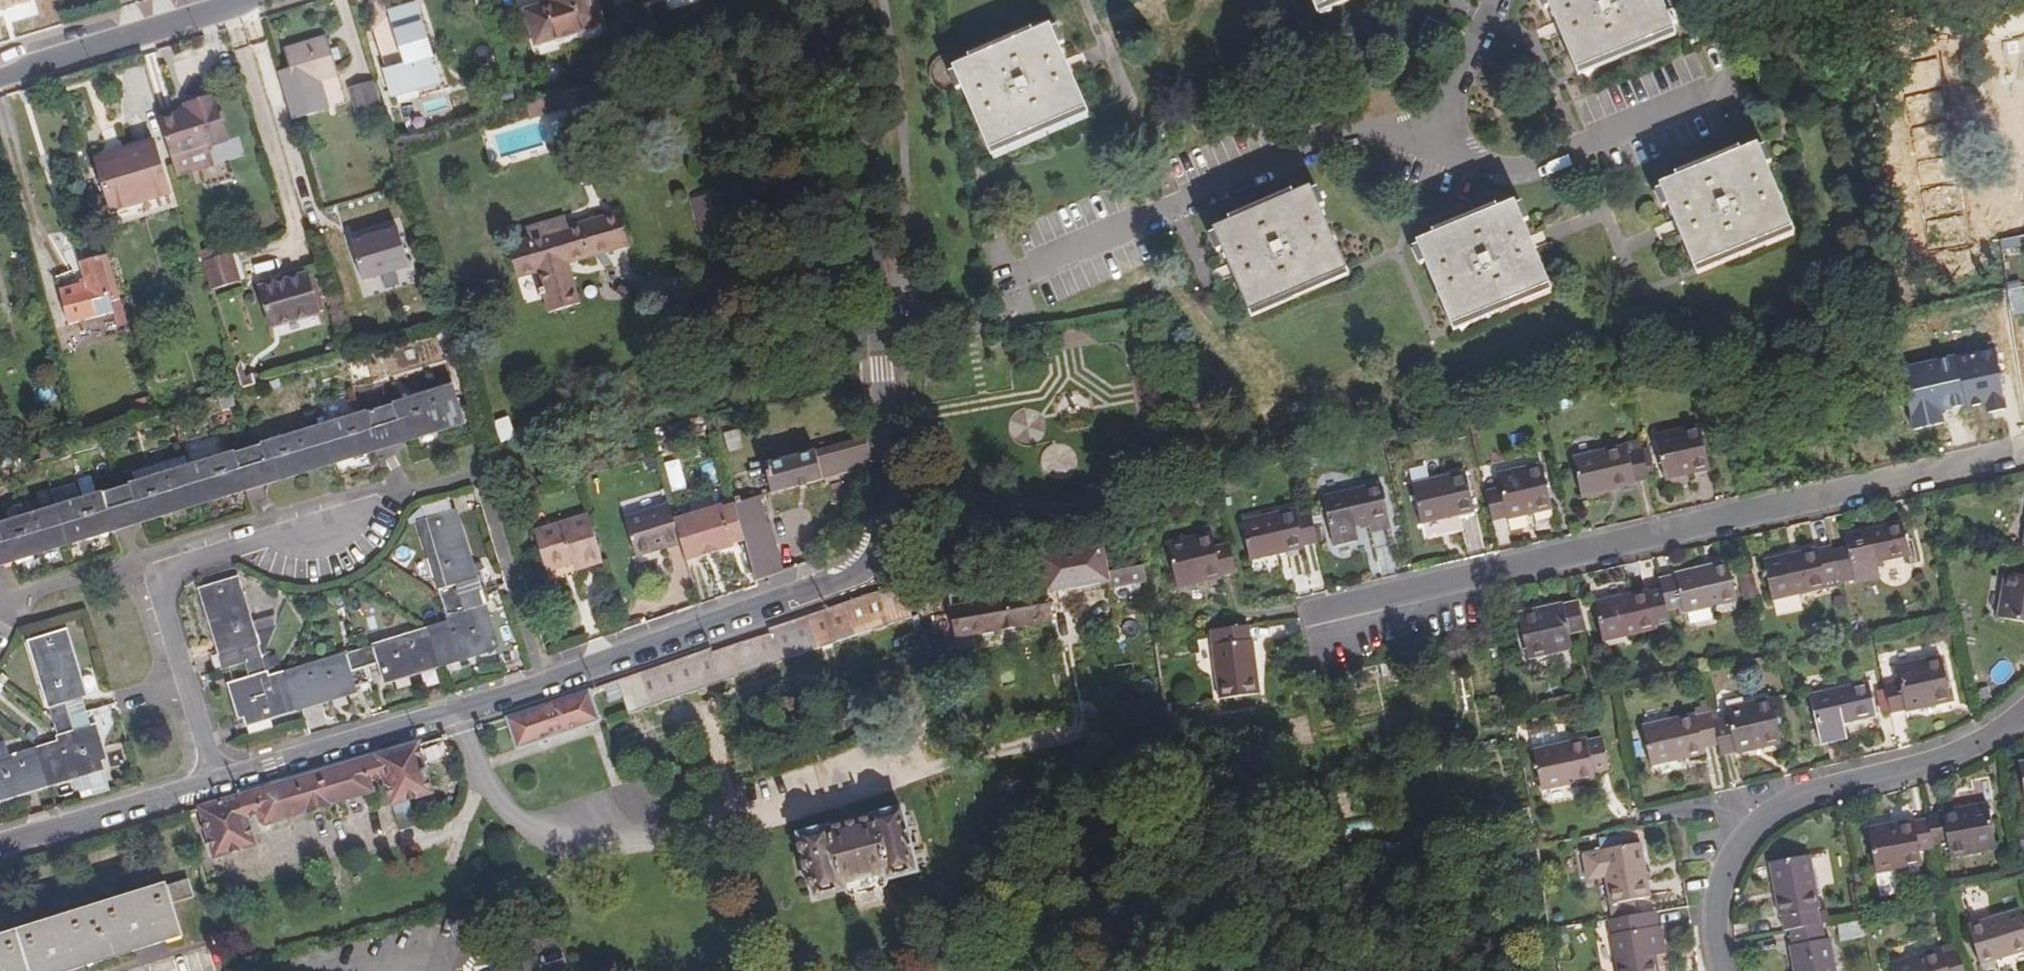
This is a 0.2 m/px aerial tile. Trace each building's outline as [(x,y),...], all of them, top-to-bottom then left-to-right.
[(27,2),(26,0),(0,0),(0,11),(27,2)] [(599,0),(555,0),(528,8),(538,41),(605,21),(599,0)] [(1350,0),(1316,0),(1322,12),(1350,0)] [(1662,0),(1549,0),(1580,74),(1676,32),(1662,0)] [(391,11),(396,29),(406,66),(387,72),(393,94),(442,79),(439,68),(445,66),(442,53),(435,56),(421,4),(406,8),(391,11)] [(1445,50),(1453,32),(1433,24),(1425,42),(1445,50)] [(993,153),(1092,110),(1056,27),(958,70),(993,153)] [(406,66),(396,29),(377,34),(387,72),(406,66)] [(333,49),(329,38),(285,50),(291,70),(279,74),(292,120),(328,109),(320,81),(340,75),(336,62),(344,60),(340,47),(333,49)] [(367,129),(388,122),(376,81),(354,89),(367,129)] [(173,157),(189,151),(227,139),(213,94),(187,102),(189,110),(162,118),(173,157)] [(582,102),(567,95),(571,108),(583,104),(582,102)] [(100,166),(113,212),(171,195),(156,145),(130,152),(132,158),(100,166)] [(1700,270),(1798,228),(1762,145),(1664,187),(1700,270)] [(173,157),(178,175),(195,170),(189,151),(173,157)] [(1353,273),(1317,191),(1218,233),(1254,317),(1353,273)] [(171,195),(113,212),(118,227),(175,210),(171,195)] [(1557,287),(1521,204),(1423,246),(1458,328),(1557,287)] [(621,212),(583,223),(593,256),(631,245),(621,212)] [(593,256),(583,223),(509,245),(516,271),(536,265),(550,313),(582,303),(570,263),(593,256)] [(201,252),(204,262),(226,255),(223,245),(201,252)] [(226,255),(204,262),(212,291),(243,282),(234,253),(226,255)] [(113,303),(123,300),(110,256),(86,264),(87,268),(92,286),(66,294),(64,294),(73,326),(116,313),(113,303)] [(60,276),(66,294),(92,286),(87,268),(60,276)] [(317,313),(305,274),(262,287),(274,327),(317,313)] [(215,384),(205,387),(208,401),(219,398),(215,384)] [(399,405),(409,437),(461,421),(451,389),(399,405)] [(194,396),(196,402),(206,399),(204,393),(194,396)] [(230,399),(216,403),(220,416),(234,412),(230,399)] [(370,448),(409,437),(399,405),(391,407),(397,423),(374,430),(369,413),(361,416),(370,448)] [(397,423),(391,407),(369,413),(374,430),(397,423)] [(259,483),(370,448),(361,416),(236,454),(241,471),(254,468),(259,483)] [(509,417),(495,422),(503,442),(516,437),(509,417)] [(777,498),(871,465),(866,439),(857,441),(850,421),(815,432),(821,449),(805,455),(798,438),(776,445),(781,463),(766,468),(767,471),(755,475),(762,494),(774,489),(777,498)] [(1709,471),(1698,425),(1655,435),(1664,480),(1709,471)] [(1648,482),(1641,449),(1626,453),(1624,446),(1571,456),(1581,498),(1648,482)] [(238,489),(259,483),(254,468),(241,471),(236,454),(228,456),(238,489)] [(143,517),(238,489),(228,456),(133,485),(143,517)] [(1483,491),(1490,520),(1505,517),(1505,518),(1552,508),(1542,463),(1495,473),(1499,488),(1483,491)] [(1471,510),(1462,471),(1409,483),(1418,522),(1471,510)] [(1385,527),(1375,482),(1319,495),(1331,545),(1354,540),(1351,526),(1365,522),(1367,532),(1385,527)] [(105,529),(143,517),(133,485),(126,488),(130,504),(108,511),(104,494),(96,497),(105,529)] [(13,557),(105,529),(96,497),(78,502),(74,486),(49,493),(54,509),(4,525),(13,557)] [(130,504),(126,488),(104,494),(108,511),(130,504)] [(744,540),(756,581),(787,572),(772,522),(769,522),(761,497),(733,505),(734,506),(744,540)] [(459,598),(475,593),(451,514),(450,514),(445,499),(420,506),(425,522),(418,524),(445,617),(463,611),(459,598)] [(635,554),(679,541),(673,521),(667,503),(624,516),(635,554)] [(730,544),(744,540),(734,506),(720,510),(730,544)] [(679,541),(685,562),(731,548),(730,544),(720,510),(719,507),(673,521),(679,541)] [(1301,545),(1315,543),(1307,510),(1292,513),(1291,509),(1239,521),(1248,559),(1301,548),(1301,545)] [(581,570),(603,563),(589,519),(533,535),(544,572),(571,565),(578,563),(581,570)] [(13,557),(4,525),(0,526),(0,543),(0,544),(0,561),(13,557)] [(1832,555),(1838,583),(1839,587),(1855,584),(1855,587),(1879,581),(1876,567),(1908,559),(1901,526),(1845,539),(1848,551),(1832,555)] [(1219,573),(1234,569),(1228,539),(1212,542),(1209,527),(1163,538),(1174,585),(1219,575),(1219,573)] [(1109,582),(1108,576),(1103,548),(1043,559),(1048,589),(1049,593),(1108,582),(1109,582)] [(1832,555),(1831,551),(1818,554),(1816,552),(1762,564),(1771,604),(1825,592),(1824,586),(1838,583),(1832,555)] [(2007,561),(1997,621),(2023,626),(2023,563),(2007,561)] [(573,572),(581,570),(578,563),(571,565),(573,572)] [(1674,577),(1658,580),(1661,592),(1666,612),(1681,609),(1683,615),(1736,604),(1727,564),(1674,574),(1674,577)] [(1143,569),(1108,576),(1109,582),(1108,582),(1112,608),(1149,601),(1147,595),(1144,574),(1143,569)] [(1159,572),(1144,574),(1147,595),(1163,592),(1159,572)] [(921,584),(924,597),(952,591),(949,577),(921,584)] [(1750,577),(1744,578),(1749,599),(1754,598),(1750,577)] [(1749,599),(1744,578),(1738,579),(1743,601),(1749,599)] [(216,672),(228,669),(245,663),(249,677),(266,672),(238,579),(205,589),(223,650),(210,654),(216,672)] [(911,586),(914,600),(924,597),(921,584),(911,586)] [(968,634),(1053,620),(1049,593),(1048,589),(1040,595),(953,606),(956,624),(966,623),(968,634)] [(1666,612),(1661,592),(1648,596),(1646,593),(1593,605),(1602,644),(1655,632),(1654,628),(1668,624),(1666,612)] [(448,625),(481,615),(475,593),(459,598),(463,611),(445,617),(448,625)] [(1583,633),(1576,604),(1560,607),(1560,606),(1515,614),(1526,660),(1571,650),(1568,637),(1583,633)] [(377,646),(387,678),(424,667),(432,691),(448,686),(440,661),(491,646),(481,615),(448,625),(377,646)] [(825,654),(812,617),(768,633),(770,639),(712,659),(708,652),(627,678),(638,714),(825,654)] [(958,635),(968,634),(966,623),(956,624),(958,635)] [(1246,624),(1208,630),(1220,700),(1260,694),(1251,639),(1249,640),(1246,624)] [(72,697),(81,694),(62,632),(29,642),(57,734),(75,729),(69,707),(75,705),(72,697)] [(516,663),(508,635),(494,639),(502,667),(516,663)] [(340,658),(349,689),(387,678),(377,646),(370,648),(375,666),(352,672),(347,655),(340,658)] [(370,648),(347,655),(352,672),(375,666),(370,648)] [(270,713),(349,689),(340,658),(268,679),(235,689),(244,720),(234,723),(239,739),(274,728),(270,713)] [(228,669),(235,689),(268,679),(266,672),(249,677),(245,663),(228,669)] [(1880,692),(1887,720),(1901,717),(1902,719),(1948,709),(1937,664),(1892,675),(1895,689),(1880,692)] [(638,714),(627,678),(516,714),(524,744),(604,720),(617,762),(649,751),(638,714)] [(1871,723),(1863,688),(1805,701),(1816,750),(1840,745),(1837,731),(1871,723)] [(60,743),(93,733),(81,694),(72,697),(75,705),(69,707),(75,729),(57,734),(60,743)] [(1713,747),(1716,759),(1729,756),(1730,759),(1776,748),(1764,703),(1721,713),(1722,722),(1708,726),(1713,747)] [(1713,747),(1708,726),(1707,718),(1693,721),(1693,718),(1640,729),(1648,768),(1700,758),(1699,750),(1713,747)] [(103,765),(93,733),(60,743),(0,761),(0,796),(103,765)] [(428,741),(203,807),(218,855),(259,843),(251,813),(268,807),(271,816),(381,781),(381,775),(394,769),(412,829),(428,826),(419,797),(441,790),(428,741)] [(1604,772),(1597,742),(1583,745),(1582,742),(1528,753),(1536,791),(1590,780),(1590,775),(1604,772)] [(921,869),(905,807),(802,833),(816,895),(921,869)] [(1990,812),(1931,824),(1932,831),(1936,851),(1950,850),(1955,865),(1999,856),(1990,812)] [(1936,851),(1932,831),(1920,832),(1918,827),(1872,836),(1880,882),(1925,874),(1923,857),(1936,856),(1936,851)] [(1627,849),(1623,832),(1598,837),(1600,848),(1582,852),(1588,881),(1604,877),(1600,854),(1627,849)] [(1648,900),(1638,847),(1627,849),(1600,854),(1604,877),(1610,907),(1635,903),(1648,900)] [(0,914),(0,970),(81,970),(184,939),(166,880),(187,873),(181,857),(0,914)] [(1786,924),(1787,939),(1794,937),(1823,932),(1820,916),(1824,916),(1815,861),(1775,869),(1780,924),(1786,924)] [(1862,880),(1857,881),(1859,890),(1860,896),(1866,894),(1862,880)] [(1856,918),(1863,917),(1860,896),(1859,890),(1851,892),(1856,918)] [(1635,903),(1610,907),(1612,921),(1638,917),(1635,903)] [(1607,923),(1616,970),(1656,970),(1653,957),(1663,955),(1658,928),(1655,928),(1652,914),(1638,917),(1612,921),(1607,923)] [(1865,925),(1876,923),(1874,915),(1863,918),(1865,925)] [(1974,938),(1986,970),(2017,970),(2023,969),(2023,924),(1974,938)] [(1825,932),(1823,932),(1794,937),(1797,955),(1793,956),(1795,970),(1837,970),(1834,949),(1829,949),(1825,932)] [(1960,961),(1946,966),(1943,961),(1913,970),(1963,970),(1960,961)]
